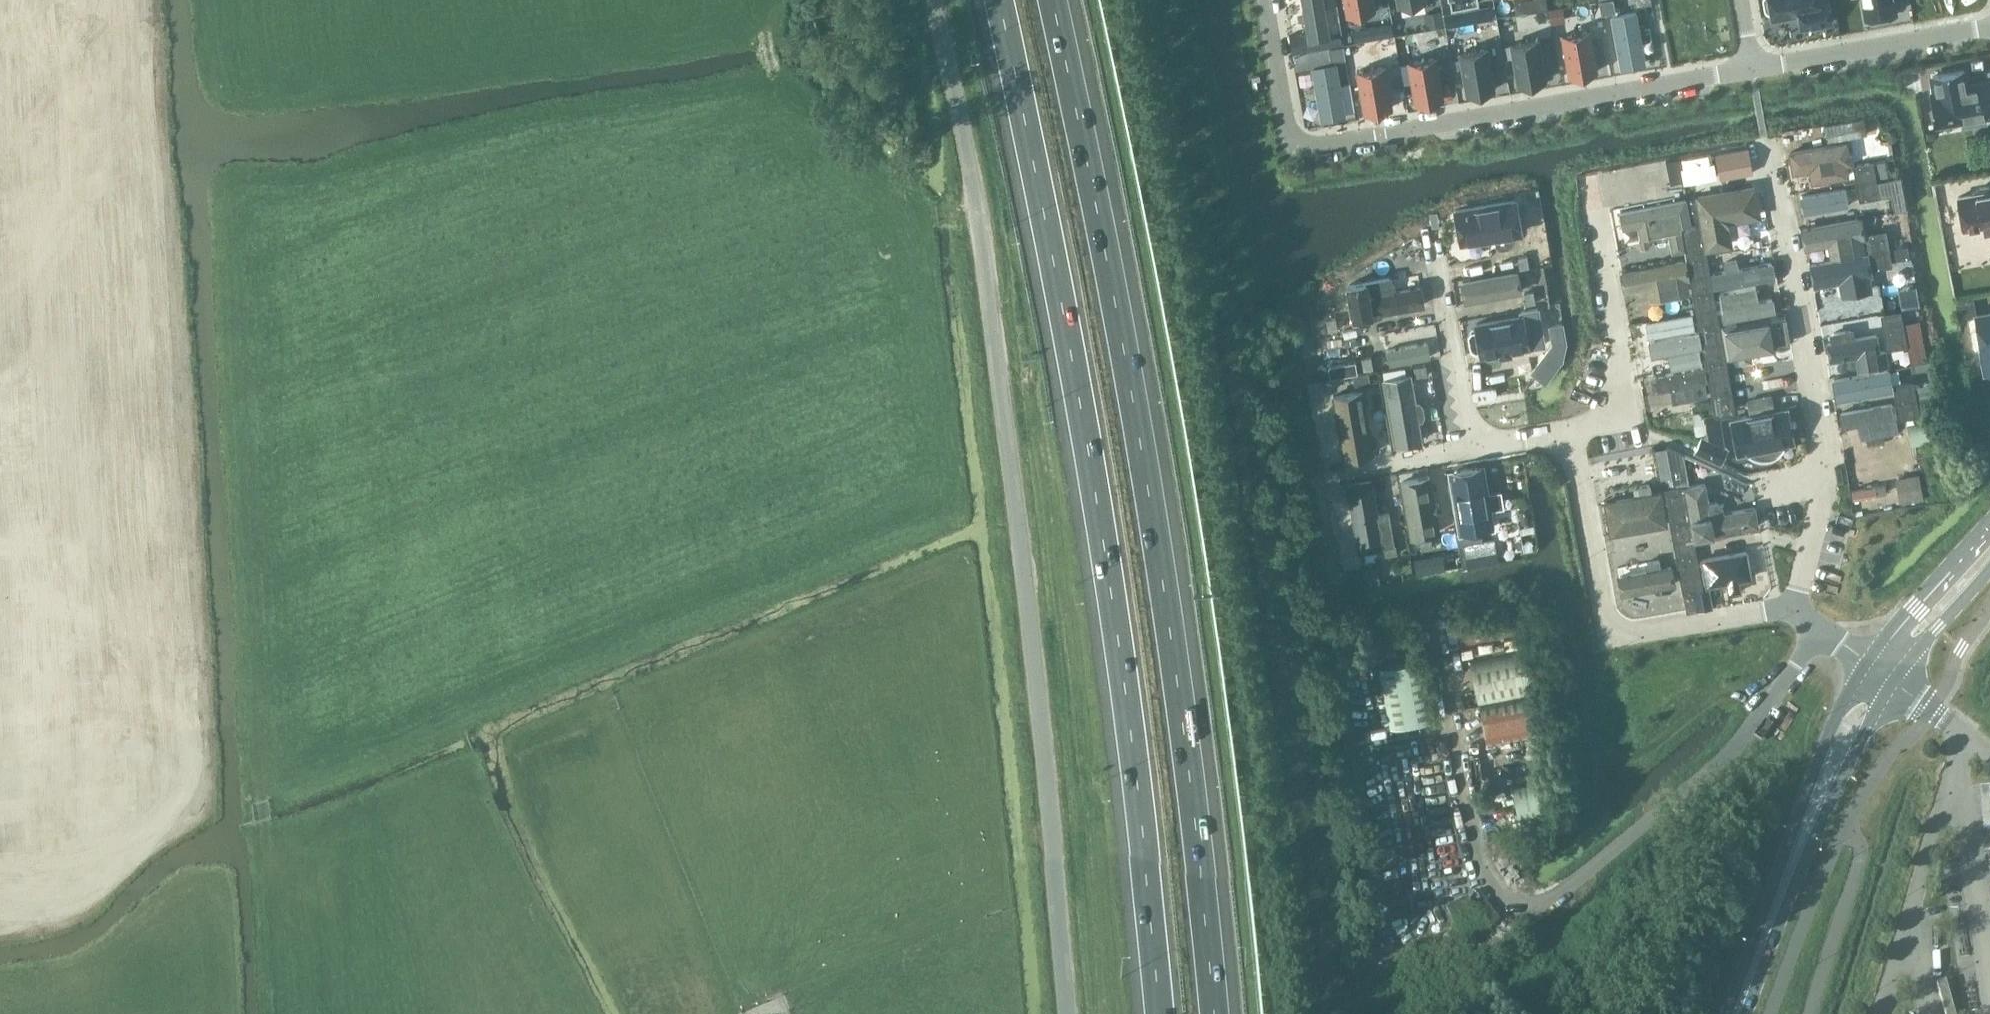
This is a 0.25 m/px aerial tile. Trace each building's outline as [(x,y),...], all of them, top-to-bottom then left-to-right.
[(1309,41),(1329,37),(1324,7),(1323,0),(1302,0),(1309,41)] [(1347,15),(1375,10),(1373,0),(1344,0),(1347,15)] [(1536,11),(1547,9),(1546,0),(1534,0),(1536,11)] [(1612,0),(1608,0),(1601,1),(1604,13),(1614,11),(1612,0)] [(1772,18),(1799,13),(1801,27),(1832,22),(1828,0),(1764,0),(1765,9),(1768,11),(1771,12),(1772,18)] [(1887,19),(1889,17),(1890,13),(1896,12),(1894,0),(1861,0),(1865,18),(1871,17),(1873,20),(1876,21),(1887,19)] [(1562,7),(1548,10),(1551,24),(1565,22),(1562,7)] [(1467,9),(1443,14),(1445,26),(1470,22),(1467,9)] [(1635,10),(1611,14),(1620,66),(1644,62),(1635,10)] [(1441,15),(1425,18),(1427,28),(1443,25),(1441,15)] [(1381,24),(1364,28),(1366,41),(1384,38),(1381,24)] [(1562,36),(1569,76),(1597,71),(1590,31),(1562,36)] [(1341,35),(1314,40),(1315,50),(1342,45),(1341,35)] [(1512,57),(1517,85),(1546,80),(1539,40),(1510,45),(1512,57)] [(1510,45),(1502,46),(1505,59),(1512,57),(1510,45)] [(1341,47),(1330,49),(1331,61),(1343,59),(1341,47)] [(1459,54),(1466,94),(1495,89),(1487,49),(1459,54)] [(1408,63),(1415,103),(1443,98),(1436,58),(1408,63)] [(1336,63),(1312,67),(1321,118),(1345,114),(1336,63)] [(1407,63),(1400,64),(1403,83),(1410,82),(1407,63)] [(1357,72),(1364,112),(1392,107),(1385,67),(1357,72)] [(1932,92),(1930,92),(1936,124),(1962,120),(1963,125),(1986,122),(1985,116),(1989,115),(1989,82),(1966,86),(1963,71),(1932,76),(1935,92),(1932,92)] [(1863,119),(1824,126),(1824,127),(1825,132),(1827,141),(1866,134),(1865,130),(1864,124),(1863,120),(1863,119)] [(1793,172),(1810,169),(1811,179),(1815,181),(1847,175),(1845,163),(1849,162),(1845,142),(1790,152),(1793,172)] [(1716,154),(1721,179),(1751,173),(1747,148),(1716,154)] [(1884,160),(1869,163),(1872,179),(1887,176),(1887,174),(1884,160)] [(1872,180),(1868,162),(1856,164),(1859,181),(1859,182),(1872,180)] [(1602,173),(1583,175),(1585,194),(1604,191),(1602,173)] [(1887,178),(1873,180),(1876,194),(1890,191),(1887,178)] [(1872,180),(1859,182),(1860,185),(1862,198),(1863,200),(1875,197),(1873,190),(1872,180)] [(1860,185),(1801,195),(1805,221),(1844,214),(1841,202),(1862,198),(1860,185)] [(1988,186),(1980,187),(1976,189),(1973,192),(1970,195),(1957,197),(1963,229),(1983,225),(1984,233),(1989,232),(1989,186),(1988,186)] [(1729,221),(1752,217),(1756,216),(1758,213),(1758,210),(1754,187),(1698,197),(1700,215),(1706,249),(1724,246),(1727,245),(1729,242),(1729,239),(1727,224),(1729,221)] [(1686,199),(1689,217),(1700,215),(1697,197),(1686,199)] [(1515,200),(1455,210),(1461,243),(1521,232),(1515,200)] [(1685,200),(1619,213),(1623,228),(1638,225),(1640,237),(1669,231),(1672,252),(1688,249),(1687,242),(1683,225),(1689,224),(1685,200)] [(1539,214),(1524,217),(1529,246),(1519,247),(1520,255),(1530,254),(1532,261),(1547,258),(1539,214)] [(1859,218),(1802,229),(1805,247),(1828,243),(1831,255),(1862,250),(1860,237),(1862,237),(1859,218)] [(1689,224),(1683,225),(1687,242),(1697,240),(1694,223),(1689,224)] [(1884,249),(1881,231),(1869,233),(1872,251),(1884,249)] [(1697,240),(1687,242),(1688,249),(1690,259),(1700,257),(1697,240)] [(1907,245),(1884,249),(1886,259),(1887,261),(1909,258),(1907,245)] [(1872,251),(1875,269),(1888,266),(1887,261),(1886,259),(1884,249),(1872,251)] [(1866,254),(1810,264),(1814,285),(1839,280),(1842,295),(1870,289),(1867,275),(1870,274),(1866,254)] [(1517,257),(1519,268),(1529,267),(1526,255),(1517,257)] [(1700,257),(1690,259),(1693,276),(1703,275),(1700,257)] [(1715,287),(1773,278),(1770,263),(1737,268),(1736,260),(1724,262),(1725,270),(1713,272),(1715,287)] [(1684,261),(1621,273),(1624,290),(1649,285),(1651,298),(1688,291),(1685,278),(1687,278),(1684,261)] [(1517,273),(1462,282),(1465,300),(1521,291),(1517,273)] [(1703,275),(1693,276),(1696,294),(1706,292),(1703,275)] [(1403,280),(1366,287),(1370,306),(1407,299),(1403,280)] [(1719,293),(1724,321),(1725,324),(1735,322),(1734,319),(1773,312),(1771,298),(1757,301),(1755,286),(1719,293)] [(1524,292),(1526,304),(1535,303),(1533,291),(1524,292)] [(1706,292),(1696,294),(1699,311),(1710,309),(1709,307),(1706,292)] [(1918,304),(1916,293),(1899,295),(1901,306),(1918,304)] [(1959,319),(1976,316),(1973,299),(1956,302),(1959,319)] [(1721,305),(1709,307),(1710,309),(1713,326),(1724,324),(1721,305)] [(1710,309),(1699,311),(1703,328),(1713,327),(1713,326),(1710,309)] [(1697,326),(1694,311),(1654,318),(1657,333),(1697,326)] [(1899,324),(1896,311),(1884,313),(1887,331),(1899,329),(1899,324)] [(1976,316),(1985,371),(1989,370),(1989,313),(1976,316)] [(1522,316),(1475,324),(1476,329),(1472,329),(1469,334),(1471,348),(1476,352),(1480,351),(1481,356),(1528,347),(1522,316)] [(1335,318),(1326,319),(1328,331),(1337,329),(1335,318)] [(1729,354),(1738,353),(1740,361),(1749,360),(1748,351),(1774,346),(1769,320),(1724,328),(1724,329),(1721,330),(1726,353),(1728,353),(1729,354)] [(1903,324),(1910,362),(1926,359),(1919,321),(1903,324)] [(1561,359),(1565,341),(1562,323),(1550,325),(1553,343),(1532,371),(1545,380),(1561,359)] [(1530,328),(1532,340),(1550,337),(1547,325),(1530,328)] [(1713,327),(1703,328),(1706,346),(1716,344),(1713,327)] [(1899,329),(1887,331),(1890,349),(1902,347),(1899,329)] [(1694,332),(1644,341),(1647,355),(1659,353),(1662,367),(1697,360),(1695,346),(1697,346),(1694,332)] [(1875,334),(1827,343),(1830,359),(1857,355),(1860,369),(1887,364),(1884,350),(1878,351),(1875,334)] [(1585,357),(1594,358),(1597,339),(1588,338),(1585,357)] [(1426,342),(1386,349),(1389,364),(1429,357),(1426,342)] [(1716,344),(1706,346),(1709,363),(1719,361),(1716,344)] [(1361,358),(1363,370),(1372,368),(1370,356),(1361,358)] [(1357,373),(1355,361),(1329,365),(1331,377),(1357,373)] [(1719,361),(1709,363),(1712,380),(1722,378),(1719,361)] [(1413,367),(1415,376),(1427,374),(1425,365),(1413,367)] [(1702,366),(1652,376),(1655,391),(1671,388),(1674,402),(1706,396),(1703,381),(1705,381),(1702,366)] [(1836,392),(1869,386),(1871,396),(1888,394),(1884,370),(1834,379),(1836,392)] [(1354,378),(1355,387),(1367,385),(1366,376),(1354,378)] [(1722,378),(1712,380),(1715,398),(1726,396),(1722,378)] [(1912,398),(1908,381),(1896,383),(1899,400),(1912,398)] [(1321,382),(1308,384),(1311,401),(1324,399),(1321,382)] [(1933,382),(1914,386),(1916,397),(1935,393),(1933,382)] [(1386,386),(1396,443),(1409,441),(1399,384),(1386,386)] [(1332,396),(1343,457),(1372,452),(1362,390),(1332,396)] [(1726,396),(1715,398),(1719,415),(1729,413),(1726,396)] [(1747,403),(1749,414),(1773,409),(1770,396),(1746,401),(1747,403)] [(1899,400),(1903,418),(1915,416),(1912,398),(1899,400)] [(1702,404),(1703,411),(1704,414),(1717,412),(1715,402),(1702,404)] [(1894,403),(1840,413),(1843,427),(1858,424),(1861,438),(1899,431),(1894,403)] [(1787,409),(1731,420),(1738,452),(1756,448),(1758,451),(1761,453),(1771,451),(1773,448),(1774,445),(1793,441),(1787,409)] [(1936,418),(1907,423),(1911,443),(1911,444),(1916,443),(1918,457),(1942,453),(1936,418)] [(1701,439),(1695,451),(1721,463),(1727,449),(1701,437),(1701,439)] [(1660,478),(1671,476),(1666,447),(1654,449),(1660,478)] [(1466,469),(1476,526),(1503,522),(1493,465),(1466,469)] [(1401,481),(1411,536),(1438,531),(1429,476),(1401,481)] [(1917,476),(1897,479),(1901,502),(1921,498),(1917,476)] [(1351,486),(1349,490),(1349,491),(1358,544),(1390,539),(1381,485),(1378,482),(1374,480),(1354,483),(1351,486)] [(1610,534),(1666,524),(1660,491),(1651,493),(1649,484),(1638,486),(1640,495),(1604,501),(1610,534)] [(1682,503),(1679,485),(1667,488),(1670,505),(1682,503)] [(1874,487),(1851,490),(1853,498),(1876,495),(1874,487)] [(1670,505),(1673,522),(1685,520),(1682,503),(1670,505)] [(1693,535),(1696,553),(1759,541),(1756,524),(1722,530),(1720,519),(1708,521),(1710,532),(1693,535)] [(1689,537),(1685,520),(1673,522),(1673,523),(1676,539),(1689,537)] [(1456,534),(1458,545),(1463,544),(1474,543),(1482,541),(1480,529),(1460,533),(1456,534)] [(1640,533),(1642,540),(1642,542),(1613,548),(1616,564),(1668,555),(1665,538),(1654,540),(1652,531),(1640,533)] [(1692,554),(1689,537),(1676,539),(1680,556),(1692,554)] [(1421,549),(1433,547),(1431,538),(1419,540),(1421,549)] [(1474,543),(1463,544),(1467,567),(1490,563),(1487,540),(1482,541),(1474,543)] [(1383,546),(1385,556),(1397,554),(1395,544),(1383,546)] [(1706,586),(1707,585),(1726,582),(1728,594),(1740,592),(1738,580),(1750,578),(1746,552),(1702,560),(1706,586)] [(1680,556),(1683,574),(1695,571),(1692,557),(1692,554),(1680,556)] [(1413,559),(1416,574),(1430,571),(1427,557),(1413,559)] [(1376,567),(1365,568),(1368,584),(1378,582),(1376,567)] [(1698,587),(1695,571),(1683,574),(1686,591),(1698,589),(1698,587)] [(1706,586),(1698,587),(1698,590),(1694,591),(1697,609),(1710,607),(1706,586)] [(1697,609),(1694,591),(1686,592),(1684,593),(1687,611),(1696,610),(1697,609)] [(1522,613),(1458,625),(1462,646),(1526,634),(1522,613)] [(1473,672),(1488,745),(1549,732),(1533,659),(1473,672)] [(1381,669),(1393,728),(1432,721),(1421,662),(1381,669)] [(1447,909),(1452,919),(1474,908),(1469,898),(1447,909)] [(1476,911),(1492,930),(1501,922),(1486,903),(1476,911)]
